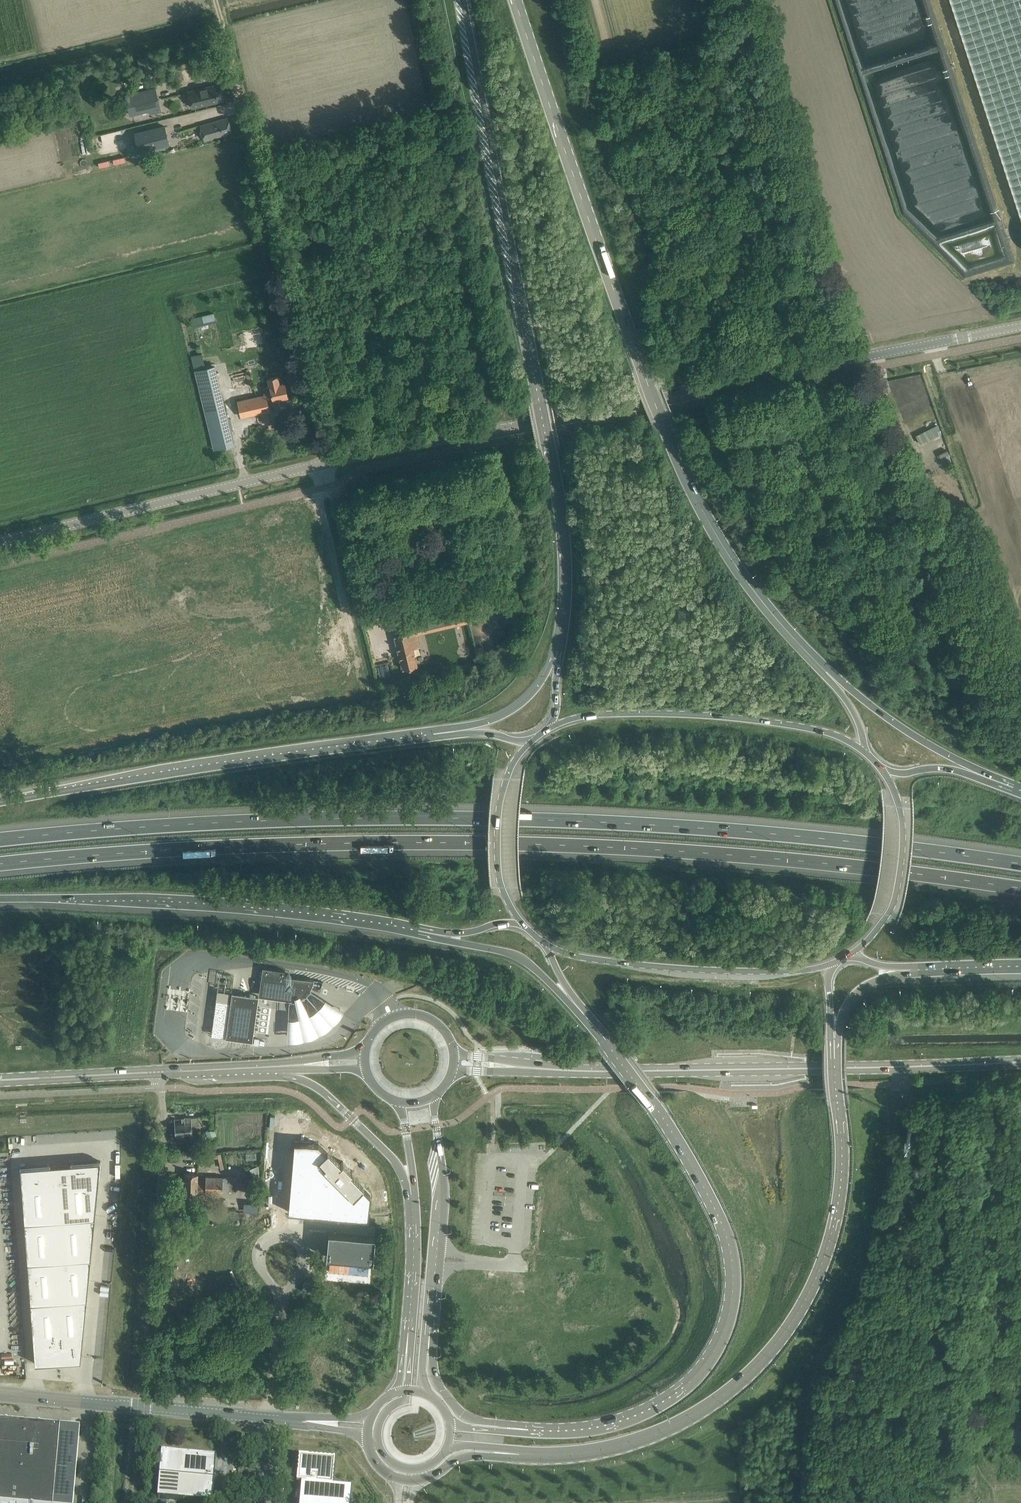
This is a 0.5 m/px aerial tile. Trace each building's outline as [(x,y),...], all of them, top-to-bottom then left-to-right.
[(863,60),(883,55),(901,58),(872,66),(911,211),(935,215),(935,214),(945,216),(944,213),(934,212),(936,203),(934,202),(936,187),(937,191),(945,189),(943,198),(942,198),(943,200),(975,191),(972,181),(970,182),(964,162),(949,160),(963,156),(962,149),(953,148),(956,147),(916,0),(847,0),(863,60)] [(1020,216),(1020,0),(951,0),(1020,216)] [(220,84),(210,86),(188,92),(192,108),(223,100),(220,84)] [(155,86),(126,93),(130,113),(149,109),(150,112),(161,110),(155,86)] [(205,141),(216,138),(216,137),(231,133),(232,133),(227,117),(201,125),(205,141)] [(106,132),(111,151),(125,147),(121,129),(106,132)] [(165,129),(135,136),(139,154),(169,147),(165,129)] [(215,319),(213,313),(190,318),(192,325),(215,319)] [(234,444),(231,434),(215,366),(195,370),(214,448),(234,444)] [(238,403),(239,406),(241,416),(269,410),(267,401),(287,396),(284,382),(279,384),(277,376),(268,378),(269,386),(262,388),(264,397),(238,403)] [(489,601),(476,603),(478,611),(490,608),(489,601)] [(470,605),(459,607),(460,615),(472,612),(470,605)] [(423,654),(415,656),(413,649),(419,647),(415,632),(431,628),(427,614),(407,619),(410,632),(395,635),(403,669),(417,665),(417,664),(425,662),(423,654)] [(506,628),(505,614),(497,615),(498,628),(506,628)] [(262,967),(259,993),(266,994),(281,996),(288,997),(289,997),(295,997),(300,995),(304,992),(307,988),(310,983),(313,984),(314,979),(284,975),(285,970),(262,967)] [(299,1013),(288,1014),(287,1036),(303,1035),(319,1029),(332,1020),(343,1008),(325,995),(318,1003),(309,1009),(301,990),(297,990),(295,992),(299,1013)] [(215,992),(214,1000),(227,1001),(228,1002),(223,1037),(230,1038),(243,1040),(250,1041),(255,996),(249,995),(235,994),(229,993),(229,994),(228,993),(215,992)] [(227,1001),(214,1000),(209,1036),(223,1037),(228,1002),(227,1001)] [(199,1125),(198,1120),(198,1116),(184,1117),(184,1123),(175,1124),(175,1137),(184,1136),(183,1132),(192,1131),(192,1125),(199,1125)] [(208,1139),(217,1136),(214,1129),(205,1132),(208,1139)] [(191,1143),(206,1138),(204,1132),(190,1136),(191,1143)] [(294,1141),(288,1212),(369,1218),(371,1195),(349,1173),(351,1171),(342,1162),(340,1164),(318,1143),(294,1141)] [(88,1162),(84,1162),(69,1163),(70,1166),(63,1167),(60,1167),(52,1168),(51,1167),(51,1166),(51,1165),(39,1165),(30,1166),(20,1167),(35,1363),(63,1361),(66,1361),(79,1360),(96,1199),(99,1172),(100,1161),(88,1162)] [(197,1173),(185,1173),(184,1191),(222,1192),(222,1191),(235,1191),(236,1177),(206,1176),(206,1179),(197,1179),(197,1173)] [(273,1185),(268,1176),(263,1179),(265,1190),(273,1185)] [(261,1198),(247,1199),(247,1209),(261,1208),(261,1198)] [(328,1231),(326,1257),(373,1261),(375,1236),(328,1231)] [(326,1257),(324,1282),(370,1286),(373,1261),(326,1257)] [(303,1281),(302,1291),(312,1292),(314,1282),(303,1281)] [(79,1427),(0,1420),(0,1502),(14,1502),(73,1502),(79,1427)] [(161,1451),(159,1474),(213,1479),(215,1456),(161,1451)] [(297,1484),(300,1484),(299,1502),(350,1502),(351,1488),(332,1486),(334,1461),(299,1458),(297,1484)] [(159,1474),(156,1497),(211,1502),(213,1479),(159,1474)]
